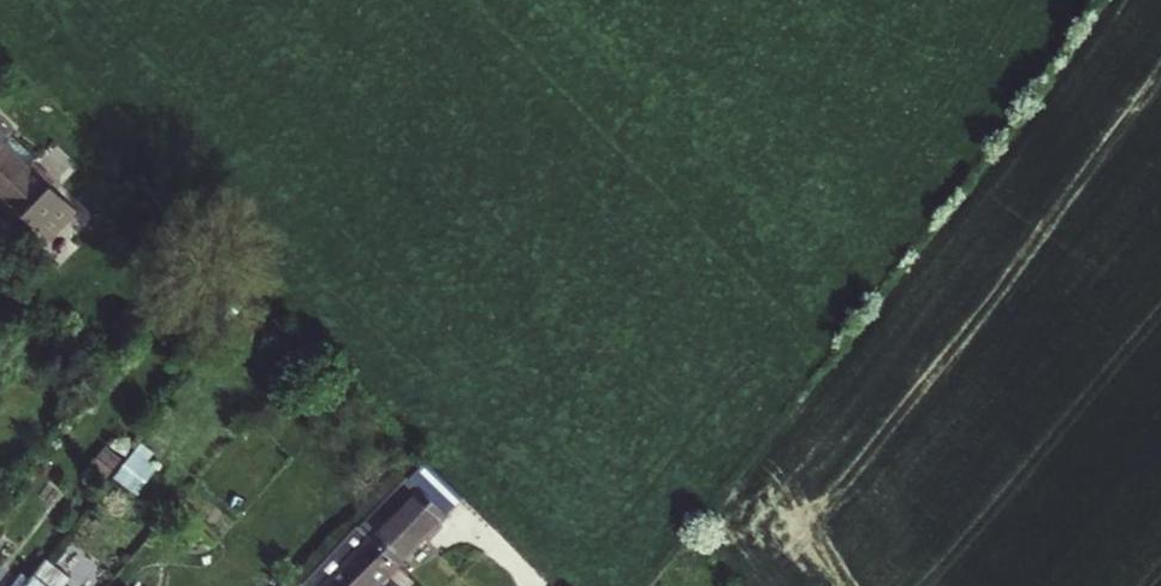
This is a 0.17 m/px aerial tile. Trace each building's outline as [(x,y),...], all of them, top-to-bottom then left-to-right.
[(16,137),(20,134),(4,119),(0,123),(0,192),(6,197),(1,202),(18,218),(23,213),(35,199),(41,204),(55,189),(57,187),(36,167),(42,161),(16,137)] [(81,214),(55,189),(41,204),(35,199),(23,213),(29,218),(28,219),(44,234),(54,223),(64,232),(81,214)] [(111,441),(93,461),(108,475),(126,456),(111,441)] [(430,461),(368,526),(380,538),(408,565),(470,500),(430,461)] [(408,565),(380,538),(351,568),(344,562),(338,569),(344,575),(333,585),(387,585),(408,565)] [(40,576),(32,585),(51,585),(40,576)]
